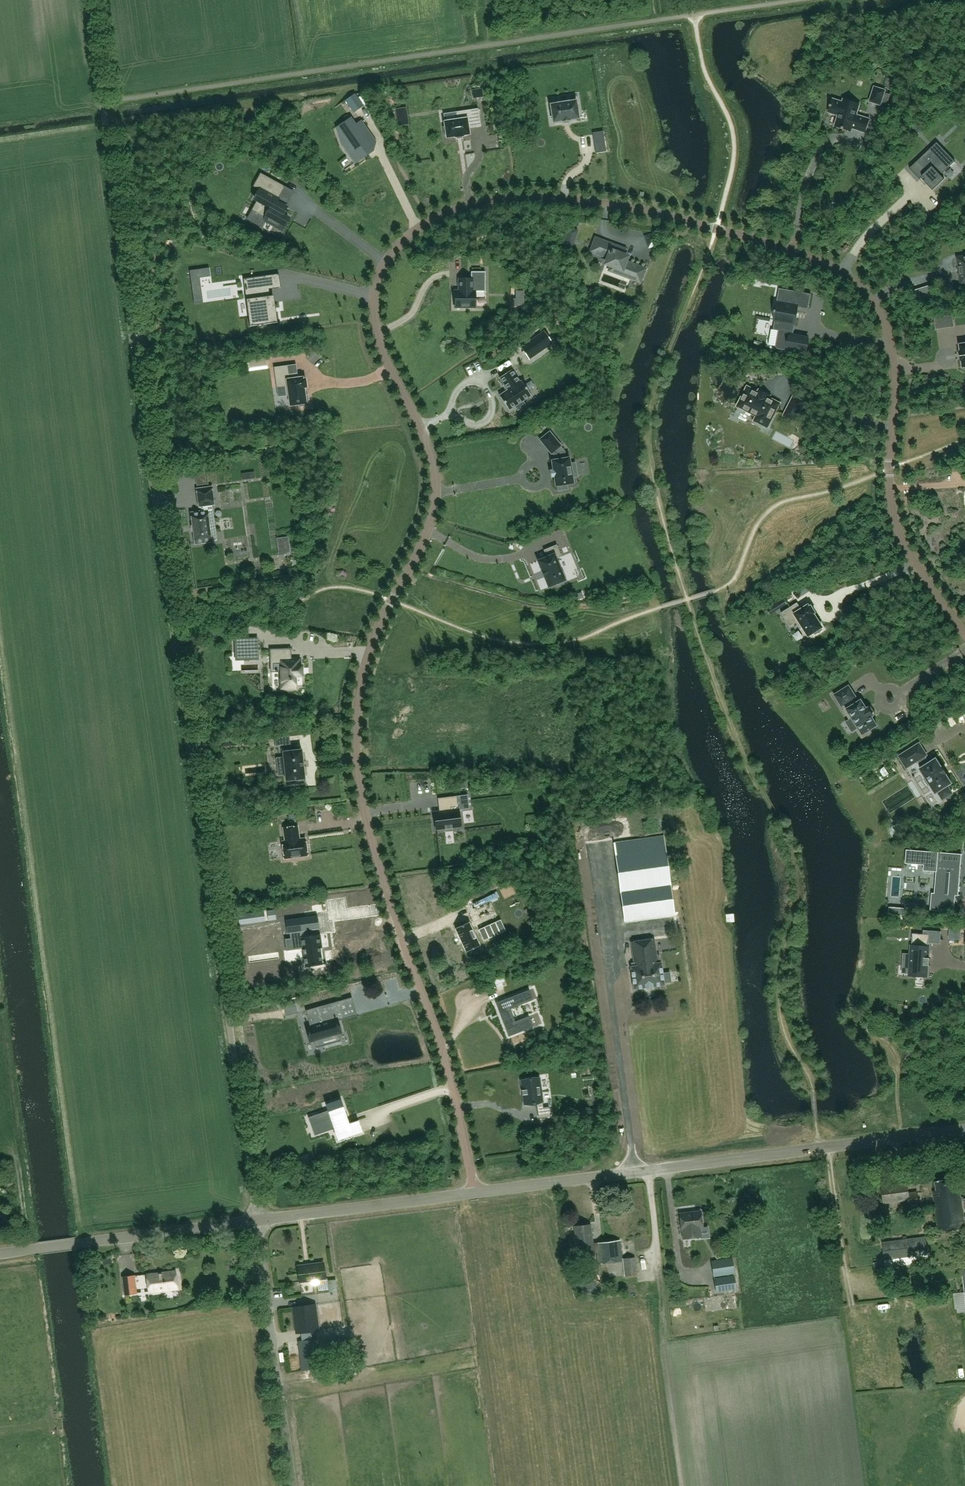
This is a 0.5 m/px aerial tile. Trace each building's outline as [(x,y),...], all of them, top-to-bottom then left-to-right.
[(881,105),(886,90),(874,86),(870,102),(881,105)] [(346,100),(354,112),(363,106),(354,94),(346,100)] [(847,126),(866,132),(870,120),(856,115),(860,104),(844,99),(843,103),(832,99),(829,112),(839,115),(835,126),(846,130),(847,126)] [(551,104),(553,122),(562,121),(570,120),(579,118),(576,101),(569,102),(569,101),(568,102),(568,100),(558,101),(559,103),(558,103),(551,104)] [(405,108),(395,110),(398,126),(408,125),(405,108)] [(481,126),(478,108),(456,112),(457,120),(444,122),(445,127),(443,127),(444,136),(446,135),(447,138),(455,136),(455,137),(463,136),(463,135),(469,134),(468,128),(481,126)] [(351,118),(336,129),(347,144),(343,146),(346,149),(344,150),(347,153),(348,152),(350,155),(354,152),(359,159),(355,162),(344,169),(345,170),(355,163),(373,150),(362,134),(369,130),(362,119),(361,120),(362,121),(356,125),(351,118)] [(604,139),(603,130),(592,132),(594,140),(604,139)] [(927,184),(933,191),(945,179),(941,175),(956,162),(937,142),(917,162),(927,172),(922,176),(926,180),(924,181),(925,182),(926,180),(928,182),(927,184)] [(278,199),(285,187),(261,174),(254,186),(254,187),(260,190),(255,200),(257,201),(252,210),(253,211),(266,218),(264,220),(282,230),(288,218),(282,214),(286,207),(276,201),(278,199)] [(565,241),(571,243),(574,236),(568,234),(565,241)] [(624,250),(602,242),(596,240),(592,251),(609,257),(606,263),(612,265),(611,270),(639,280),(643,270),(624,263),(626,257),(622,255),(624,250)] [(209,267),(189,270),(194,304),(195,304),(195,303),(203,302),(199,277),(210,276),(209,268),(209,267)] [(455,291),(455,307),(475,307),(475,291),(485,291),(485,272),(471,272),(471,279),(459,279),(459,291),(455,291)] [(266,276),(243,279),(243,280),(253,278),(256,300),(248,301),(250,315),(248,315),(248,316),(250,316),(251,325),(250,325),(250,326),(278,322),(277,321),(276,322),(275,312),(271,312),(266,276)] [(779,330),(775,348),(791,351),(795,326),(794,326),(796,313),(797,313),(798,312),(797,311),(797,307),(801,308),(801,306),(807,307),(808,305),(809,306),(811,294),(787,289),(786,291),(779,290),(777,304),(778,304),(777,310),(776,310),(775,313),(776,313),(775,320),(776,320),(774,329),(779,330)] [(521,347),(529,359),(552,343),(544,331),(521,347)] [(288,365),(274,367),(277,387),(285,386),(286,396),(289,395),(290,405),(298,404),(299,407),(309,405),(308,395),(305,395),(304,387),(307,387),(305,379),(303,379),(303,377),(298,378),(297,373),(289,374),(288,365)] [(520,382),(512,369),(499,377),(508,390),(499,395),(509,410),(515,406),(518,410),(525,405),(523,401),(531,395),(522,381),(520,382)] [(748,388),(743,397),(738,406),(758,416),(755,420),(758,421),(767,426),(777,407),(779,404),(774,401),(775,401),(753,390),(752,390),(748,388)] [(783,415),(793,420),(803,401),(793,396),(783,415)] [(551,459),(556,485),(558,485),(559,489),(567,488),(566,483),(573,482),(572,476),(577,475),(575,462),(570,463),(569,456),(565,457),(564,450),(560,445),(561,444),(550,430),(540,438),(551,452),(552,452),(555,455),(555,459),(551,459)] [(216,540),(211,505),(214,504),(211,487),(197,489),(200,506),(201,506),(202,512),(192,513),(196,543),(211,541),(211,540),(216,540)] [(561,557),(556,545),(543,550),(546,558),(537,561),(548,587),(556,583),(557,585),(566,581),(563,572),(561,573),(555,559),(561,557)] [(769,612),(775,609),(771,603),(766,606),(769,612)] [(810,607),(809,605),(798,612),(793,605),(781,613),(786,620),(793,616),(801,629),(803,627),(809,636),(814,633),(815,635),(823,630),(821,628),(823,627),(814,613),(816,612),(811,606),(810,607)] [(247,638),(234,638),(234,652),(244,651),(245,660),(256,660),(256,651),(248,651),(247,638)] [(291,648),(270,649),(270,655),(271,655),(272,671),(276,671),(276,672),(278,672),(278,671),(281,671),(281,679),(281,688),(295,688),(295,676),(302,675),(302,666),(299,666),(299,659),(292,659),(291,648)] [(870,730),(877,725),(872,717),(874,716),(869,708),(867,709),(861,700),(856,703),(853,699),(856,697),(849,686),(835,695),(844,709),(845,708),(848,712),(847,713),(852,721),(854,720),(859,728),(857,729),(862,738),(871,732),(870,730)] [(953,727),(958,725),(955,716),(949,718),(953,727)] [(286,781),(305,779),(302,749),(290,750),(289,744),(290,744),(289,736),(275,738),(276,746),(283,745),(284,751),(283,751),(284,766),(278,767),(279,776),(285,775),(286,781)] [(951,784),(952,783),(951,782),(946,774),(947,774),(946,773),(946,774),(942,768),(942,767),(937,759),(936,758),(935,759),(936,759),(930,763),(926,756),(927,755),(919,743),(899,756),(907,768),(918,761),(922,768),(921,768),(920,769),(921,770),(921,769),(926,778),(924,779),(928,785),(930,784),(935,792),(935,793),(936,793),(937,793),(936,793),(938,792),(943,799),(952,793),(948,786),(951,783),(951,784)] [(467,781),(459,782),(460,789),(468,788),(467,781)] [(434,812),(436,829),(445,828),(445,829),(446,829),(445,828),(452,827),(452,828),(452,827),(461,826),(457,796),(438,798),(439,806),(441,805),(442,811),(434,812)] [(888,801),(891,807),(900,804),(897,797),(888,801)] [(899,823),(891,828),(895,834),(903,829),(899,823)] [(285,841),(282,841),(285,858),(308,855),(305,838),(299,839),(297,826),(284,828),(285,841)] [(664,836),(614,842),(625,920),(674,913),(664,836)] [(961,867),(962,854),(907,850),(906,863),(924,865),(924,870),(936,871),(935,893),(932,893),(930,910),(954,912),(956,895),(958,895),(960,877),(957,877),(958,867),(961,867)] [(487,889),(465,899),(470,910),(492,900),(487,889)] [(905,908),(897,907),(896,915),(904,916),(905,908)] [(305,931),(307,931),(305,917),(285,919),(286,920),(288,932),(287,932),(287,934),(294,933),(294,938),(285,939),(287,950),(303,948),(306,967),(322,964),(321,951),(321,948),(322,948),(320,934),(306,936),(305,931)] [(492,938),(514,928),(509,917),(487,927),(492,938)] [(451,928),(462,951),(475,945),(465,921),(451,928)] [(903,953),(903,965),(910,966),(909,974),(909,975),(927,976),(928,965),(929,965),(929,964),(928,964),(928,958),(930,959),(930,958),(928,958),(929,946),(928,946),(929,943),(929,934),(923,934),(913,933),(912,945),(911,945),(911,954),(903,953)] [(631,967),(634,989),(646,987),(646,988),(647,988),(646,987),(651,986),(652,987),(652,986),(664,984),(664,983),(671,982),(670,972),(662,973),(661,963),(657,963),(654,939),(631,942),(635,966),(631,967)] [(533,999),(529,989),(495,1002),(508,1036),(532,1027),(528,1016),(513,1021),(509,1008),(533,999)] [(338,1001),(305,1010),(310,1026),(305,1027),(309,1041),(321,1038),(323,1045),(339,1041),(337,1033),(340,1032),(335,1016),(342,1014),(338,1001)] [(295,1004),(283,1007),(286,1016),(298,1012),(295,1004)] [(523,1094),(524,1104),(533,1103),(534,1103),(536,1102),(538,1117),(550,1116),(549,1107),(543,1107),(539,1078),(531,1079),(531,1078),(529,1079),(521,1080),(523,1090),(522,1090),(523,1090),(523,1094),(522,1094),(522,1095),(523,1094)] [(333,1127),(334,1128),(338,1140),(353,1135),(349,1123),(348,1121),(347,1118),(341,1099),(326,1104),(328,1110),(308,1117),(311,1124),(316,1122),(319,1132),(333,1127)] [(936,1181),(937,1190),(933,1190),(938,1229),(964,1226),(964,1219),(964,1216),(963,1208),(964,1208),(964,1198),(962,1198),(962,1197),(961,1197),(960,1190),(957,1190),(956,1179),(936,1181)] [(907,1183),(883,1186),(884,1202),(909,1198),(910,1206),(918,1205),(917,1191),(908,1192),(907,1183)] [(698,1236),(697,1228),(702,1227),(700,1210),(680,1213),(682,1230),(683,1238),(701,1236),(701,1234),(701,1235),(698,1236)] [(590,1224),(574,1226),(577,1246),(583,1245),(584,1252),(596,1250),(598,1263),(622,1260),(619,1240),(593,1243),(590,1224)] [(885,1259),(927,1254),(924,1236),(883,1242),(885,1259)] [(623,1258),(625,1276),(637,1275),(635,1257),(623,1258)] [(712,1260),(714,1276),(734,1273),(731,1257),(712,1260)] [(323,1263),(315,1264),(298,1266),(300,1282),(325,1279),(323,1263)] [(175,1270),(147,1273),(149,1292),(177,1288),(175,1270)] [(135,1274),(121,1276),(124,1295),(137,1293),(135,1274)] [(734,1275),(714,1278),(716,1292),(736,1289),(734,1275)] [(579,1284),(581,1293),(597,1290),(595,1281),(579,1284)] [(314,1304),(293,1307),(296,1331),(317,1328),(314,1304)] [(316,1338),(298,1341),(302,1370),(320,1368),(316,1338)]
